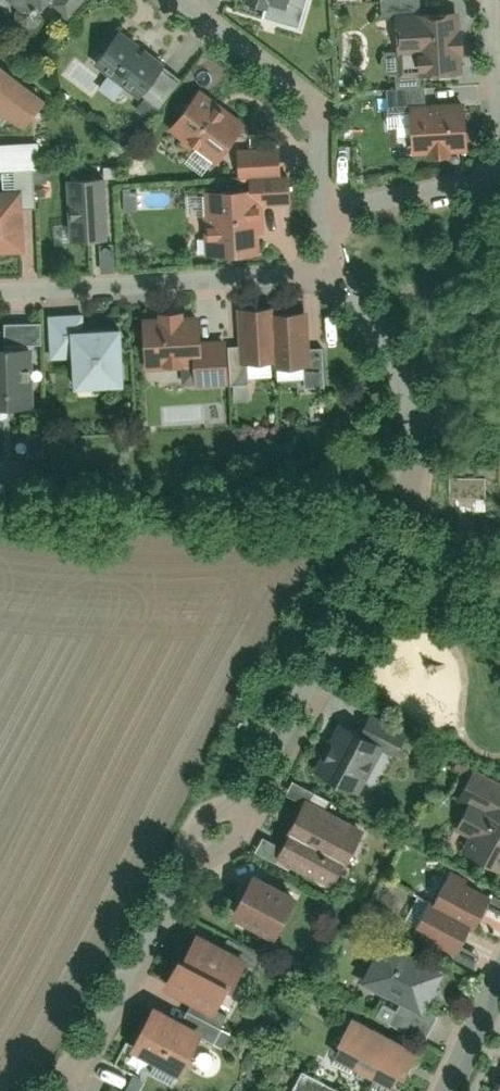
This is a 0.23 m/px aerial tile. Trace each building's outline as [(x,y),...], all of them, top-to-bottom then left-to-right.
[(36,13),(47,0),(20,0),(36,13)] [(285,10),(289,0),(259,0),(285,10)] [(444,11),(393,15),(398,75),(449,71),(444,11)] [(164,62),(127,34),(106,62),(143,89),(164,62)] [(0,66),(0,116),(15,129),(40,99),(0,66)] [(170,129),(215,162),(242,125),(197,92),(170,129)] [(471,151),(467,106),(410,112),(414,157),(471,151)] [(102,176),(64,177),(66,239),(103,238),(102,176)] [(242,188),(200,190),(203,253),(245,251),(242,188)] [(23,251),(20,189),(0,190),(0,252),(23,251)] [(268,303),(237,305),(242,362),(272,359),(272,367),(304,365),(300,311),(269,313),(268,303)] [(65,348),(67,385),(117,382),(113,326),(82,328),(81,313),(49,315),(51,349),(65,348)] [(196,313),(144,318),(149,370),(183,367),(185,383),(223,380),(220,343),(199,345),(196,313)] [(18,403),(14,345),(0,346),(0,404),(18,403)] [(451,501),(483,500),(483,477),(451,477),(451,501)] [(381,745),(334,721),(310,771),(357,794),(369,770),(381,745)] [(456,856),(499,878),(499,876),(499,808),(499,807),(499,805),(499,793),(467,774),(451,802),(461,808),(452,826),(468,834),(456,856)] [(304,797),(271,858),(333,891),(366,830),(304,797)] [(248,872),(225,915),(274,942),(298,899),(248,872)] [(487,898),(447,878),(433,906),(467,923),(473,926),(487,898)] [(426,902),(410,933),(451,954),(467,923),(433,906),(426,902)] [(183,933),(156,987),(210,1014),(237,959),(183,933)] [(445,965),(383,934),(358,983),(399,1004),(390,1024),(427,1042),(440,1014),(425,1007),(445,965)] [(145,1004),(122,1049),(176,1077),(199,1032),(145,1004)] [(352,1013),(331,1055),(373,1076),(365,1090),(401,1090),(421,1050),(352,1013)] [(114,1080),(108,1090),(136,1090),(114,1080)]
